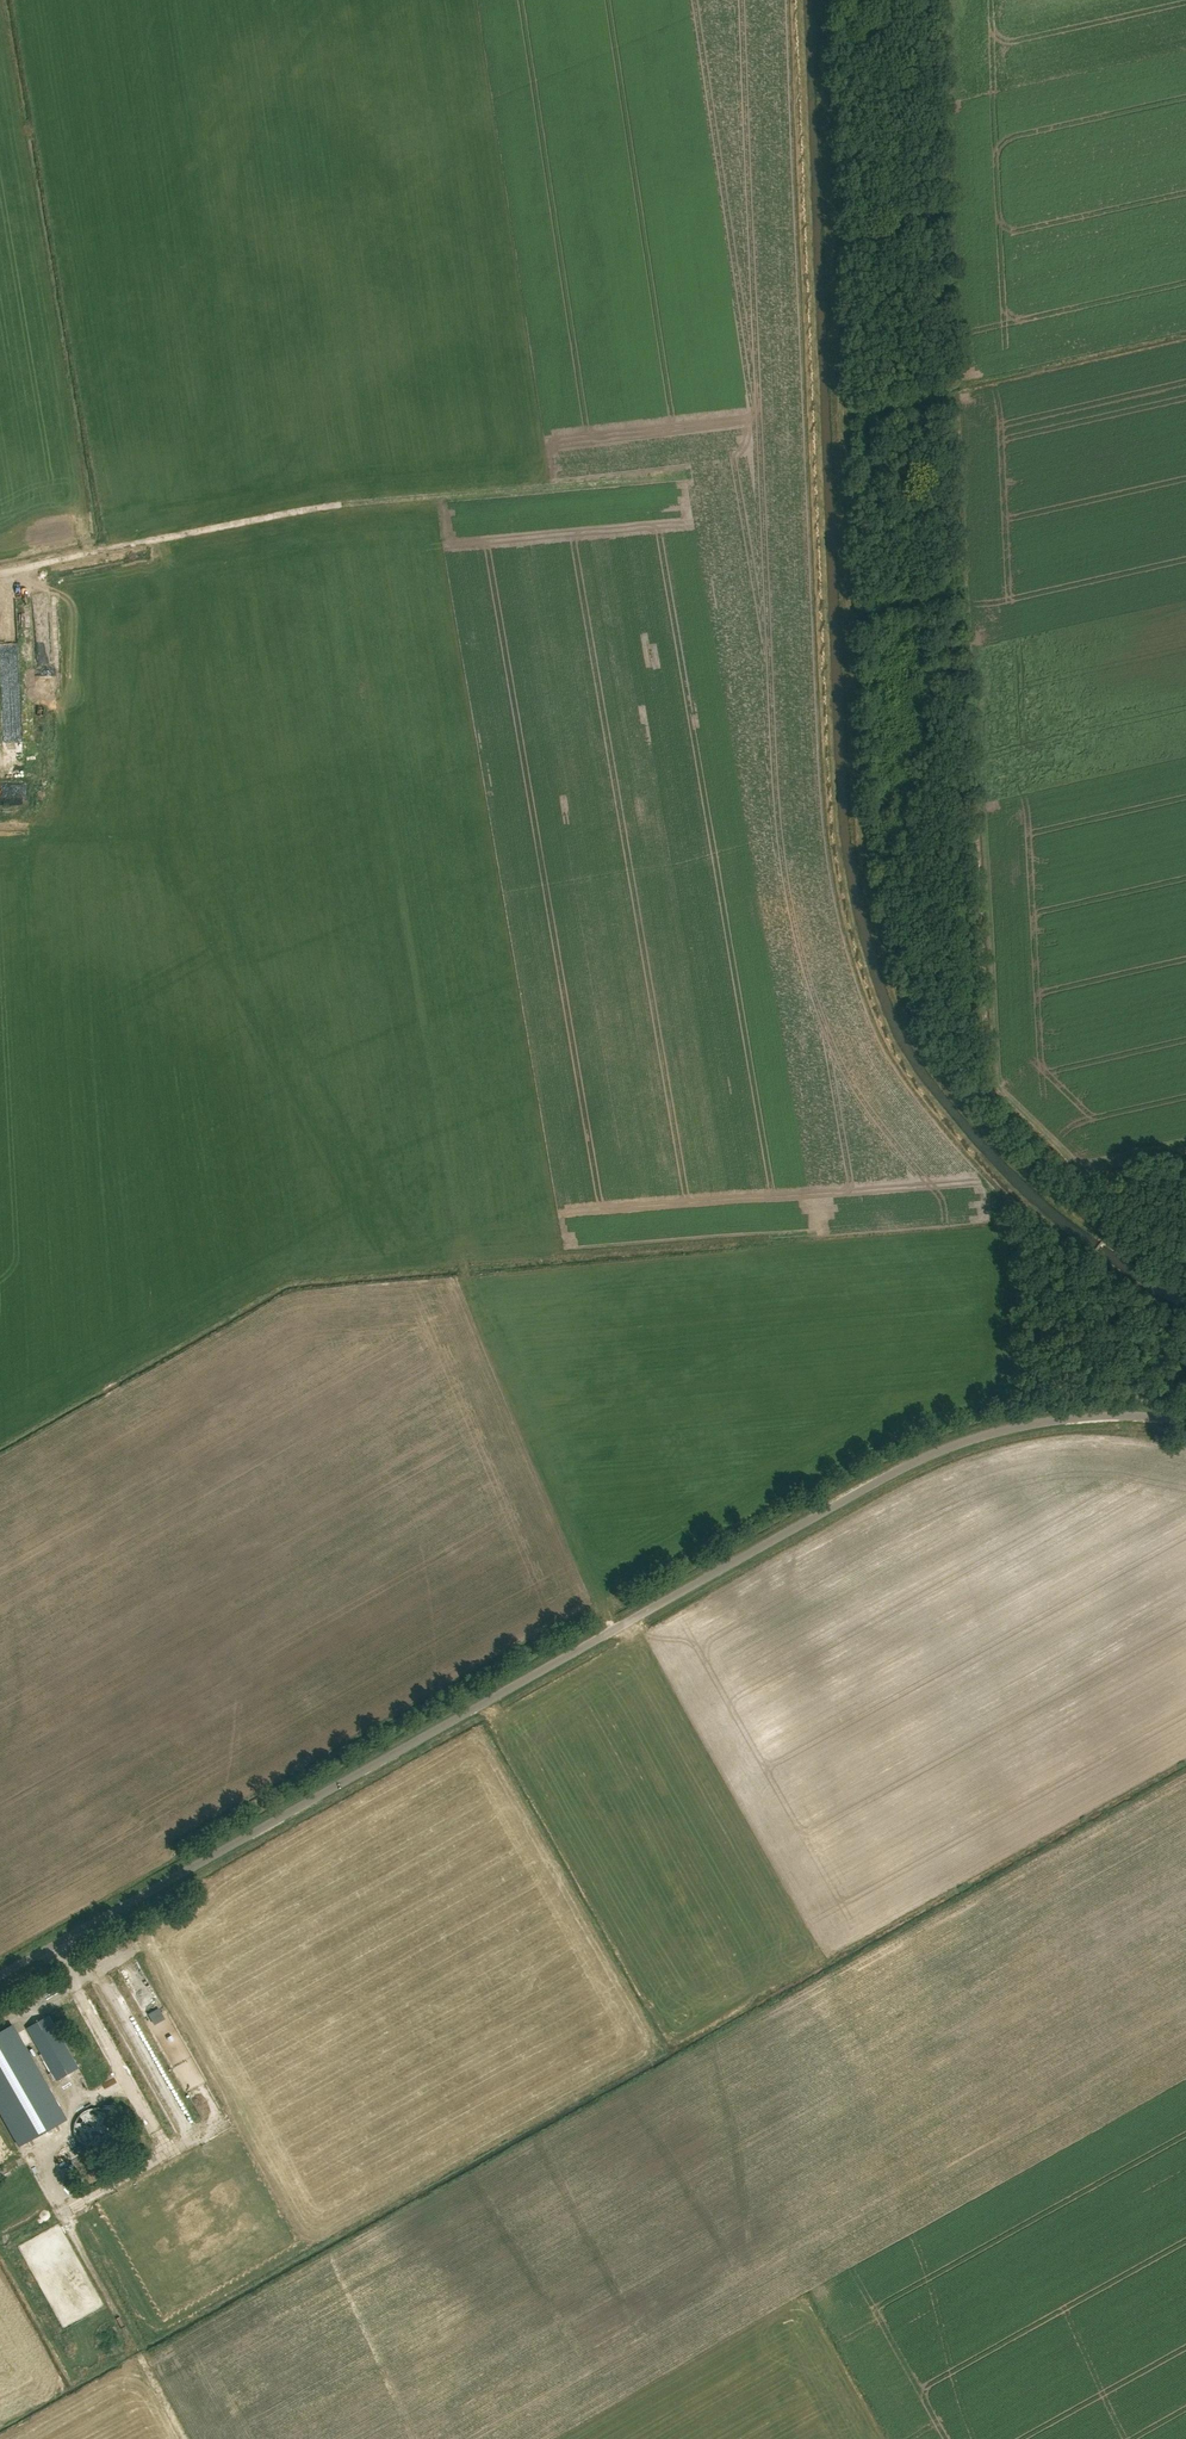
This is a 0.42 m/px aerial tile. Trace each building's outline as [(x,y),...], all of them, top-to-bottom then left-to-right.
[(325,521),(301,522),(301,531),(325,530),(325,521)] [(24,732),(6,732),(6,743),(24,743),(24,732)] [(0,768),(0,780),(20,782),(20,777),(6,776),(7,757),(0,757),(0,768)] [(24,803),(24,795),(22,795),(21,784),(0,784),(0,804),(24,803)] [(113,2013),(131,2004),(152,2044),(159,2040),(147,2018),(142,2017),(143,2009),(153,2010),(152,2019),(153,2022),(166,2024),(172,2021),(140,1960),(124,1968),(132,1983),(131,1990),(127,1982),(115,1987),(120,1988),(127,2001),(116,2000),(116,1999),(113,1991),(106,1995),(106,1999),(113,2013)] [(78,2068),(50,2016),(27,2029),(56,2080),(78,2068)] [(10,2026),(0,2032),(0,2107),(21,2145),(63,2121),(10,2026)] [(189,2084),(199,2114),(219,2107),(208,2077),(189,2084)]
